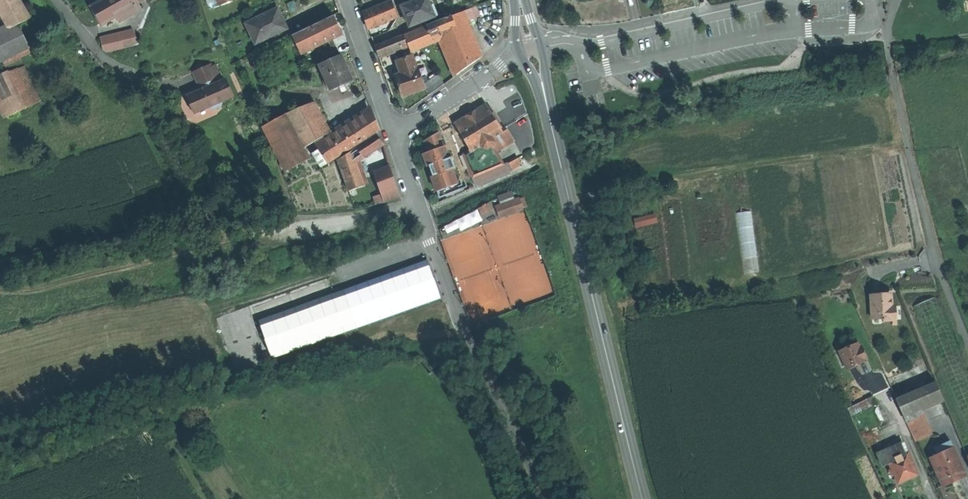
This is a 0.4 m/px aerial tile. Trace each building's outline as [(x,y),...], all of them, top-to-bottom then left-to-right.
[(11,28),(18,25),(6,0),(0,0),(0,10),(11,28)] [(18,25),(30,20),(20,0),(6,0),(18,25)] [(136,0),(104,0),(91,7),(97,18),(102,26),(139,5),(136,0)] [(428,0),(418,0),(401,7),(407,19),(410,27),(435,17),(431,6),(428,0)] [(369,29),(398,17),(391,2),(363,13),(367,22),(369,29)] [(339,13),(336,3),(296,22),(300,31),(339,13)] [(281,19),(277,10),(246,24),(256,45),(287,30),(281,19)] [(441,38),(457,75),(481,57),(482,57),(463,12),(444,19),(435,23),(441,38)] [(301,31),(310,50),(328,41),(332,39),(342,35),(333,16),(301,31)] [(410,49),(441,38),(435,23),(404,35),(410,49)] [(1,61),(17,53),(29,47),(18,25),(11,28),(0,34),(0,62),(1,61)] [(301,54),(310,50),(301,31),(292,36),(301,54)] [(375,47),(378,56),(408,45),(404,35),(375,47)] [(138,45),(135,36),(102,44),(104,52),(138,45)] [(337,50),(332,39),(328,41),(333,52),(337,50)] [(17,53),(19,58),(32,52),(29,47),(17,53)] [(17,53),(1,61),(3,66),(20,59),(19,58),(17,53)] [(347,68),(341,56),(321,65),(332,90),(352,81),(347,68)] [(418,68),(417,68),(412,56),(398,61),(403,74),(402,74),(396,76),(400,86),(403,96),(425,88),(424,85),(418,68)] [(219,84),(211,65),(201,69),(194,72),(200,86),(199,86),(201,91),(189,97),(196,113),(208,108),(214,110),(221,107),(223,101),(233,97),(225,81),(219,84)] [(15,73),(7,73),(18,95),(25,110),(40,103),(24,69),(15,73)] [(5,74),(0,76),(0,103),(18,95),(7,73),(5,74)] [(425,88),(429,95),(439,88),(444,84),(440,74),(424,85),(425,88)] [(0,103),(0,105),(6,119),(25,110),(18,95),(0,103)] [(286,114),(305,148),(328,135),(312,104),(286,114)] [(470,114),(454,124),(457,128),(490,109),(487,104),(470,114)] [(502,130),(490,109),(457,128),(470,152),(482,145),(492,138),(503,132),(502,130)] [(328,164),(379,131),(373,114),(362,121),(344,133),(327,144),(318,149),(328,164)] [(285,115),(264,127),(287,171),(309,160),(285,115)] [(496,153),(514,142),(506,128),(502,130),(503,132),(492,138),(494,142),(494,146),(488,149),(488,150),(483,153),(481,151),(480,152),(490,170),(490,171),(504,165),(496,153)] [(449,158),(439,132),(424,140),(429,152),(424,153),(429,167),(430,166),(433,175),(432,176),(438,191),(441,190),(443,196),(467,187),(465,181),(463,182),(462,182),(458,183),(452,168),(455,167),(452,157),(449,158)] [(364,158),(384,144),(381,140),(377,135),(358,148),(364,157),(364,158)] [(486,149),(488,149),(494,146),(494,142),(492,138),(482,145),(483,147),(484,149),(486,149)] [(474,177),(490,170),(480,152),(481,151),(483,153),(488,150),(488,149),(486,149),(484,149),(483,147),(482,145),(470,152),(464,155),(474,177)] [(353,151),(353,152),(357,162),(364,157),(358,148),(353,151)] [(349,192),(365,186),(357,162),(353,152),(338,160),(349,192)] [(512,169),(520,164),(517,159),(508,164),(512,169)] [(374,175),(380,191),(396,184),(390,168),(374,175)] [(384,204),(401,199),(396,184),(380,191),(381,197),(383,202),(384,204)] [(376,205),(383,202),(381,197),(375,199),(376,205)] [(525,209),(520,197),(496,206),(501,218),(525,209)] [(754,210),(739,212),(745,272),(760,271),(754,210)] [(638,228),(660,221),(657,212),(635,218),(638,228)] [(342,289),(357,332),(443,300),(428,258),(342,289)] [(357,332),(342,289),(259,319),(275,361),(357,332)] [(893,308),(892,297),(882,298),(871,299),(873,321),(883,320),(884,323),(897,322),(895,308),(893,308)] [(867,362),(858,343),(840,352),(849,370),(861,365),(867,362)] [(898,400),(905,416),(944,399),(938,384),(898,400)] [(905,416),(906,418),(945,402),(944,399),(905,416)] [(849,410),(852,417),(870,409),(867,402),(849,410)] [(908,421),(917,442),(931,435),(922,415),(908,421)] [(946,454),(940,456),(933,459),(944,487),(956,482),(967,477),(953,443),(943,447),(946,454)] [(890,463),(907,456),(902,446),(879,457),(884,467),(890,464),(890,463)] [(937,449),(940,456),(946,454),(943,447),(937,449)] [(909,454),(907,456),(890,463),(890,464),(893,472),(896,478),(899,485),(919,476),(914,464),(909,454)]
